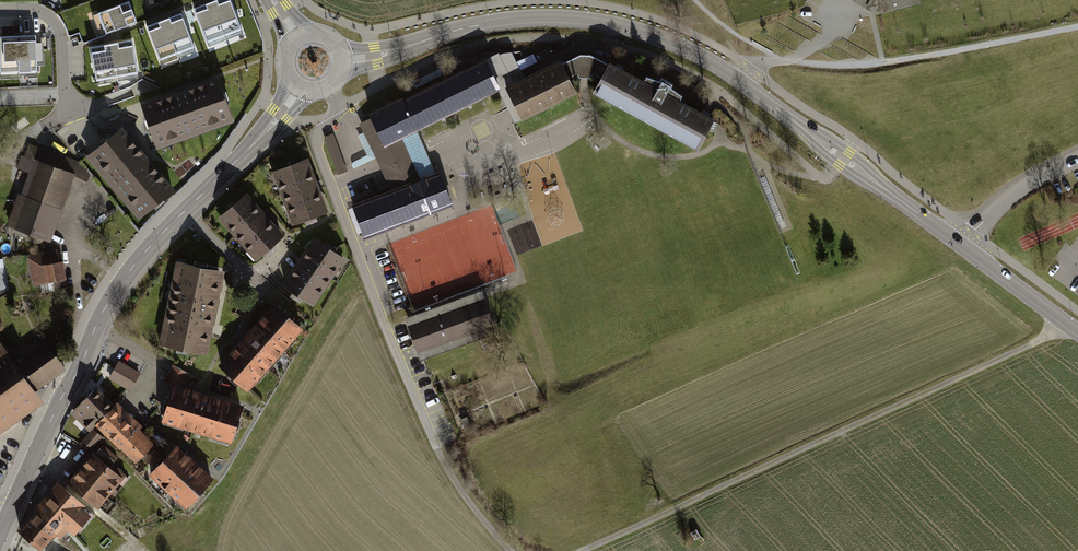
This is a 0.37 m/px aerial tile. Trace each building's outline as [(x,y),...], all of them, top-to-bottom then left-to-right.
[(193,9),(208,47),(243,33),(230,0),(216,0),(215,0),(208,3),(193,9)] [(129,2),(92,16),(99,35),(130,24),(136,22),(129,2)] [(161,25),(147,30),(161,66),(195,53),(181,17),(169,22),(161,25)] [(0,36),(0,59),(1,79),(38,77),(36,35),(0,36)] [(90,48),(97,85),(138,78),(132,40),(115,43),(108,45),(90,48)] [(562,67),(560,62),(526,79),(513,55),(498,55),(360,125),(389,191),(354,206),(366,241),(451,210),(438,173),(425,178),(407,141),(505,92),(521,126),(576,100),(568,81),(562,67)] [(585,57),(580,58),(562,67),(568,81),(577,76),(581,81),(585,81),(590,81),(593,76),(602,81),(593,97),(697,154),(713,125),(679,106),(682,102),(672,93),(675,87),(662,80),(659,86),(645,81),(643,86),(590,57),(585,57)] [(176,94),(141,107),(157,151),(233,123),(217,79),(176,94)] [(87,156),(139,219),(175,189),(146,154),(123,126),(87,156)] [(346,172),(332,134),(324,138),(338,175),(346,172)] [(91,175),(79,161),(31,143),(20,171),(30,174),(22,195),(19,194),(6,225),(51,243),(76,176),(88,182),(91,175)] [(304,159),(273,171),(293,225),(325,213),(304,159)] [(248,191),(219,218),(257,259),(286,232),(248,191)] [(315,238),(282,288),(315,310),(348,259),(315,238)] [(58,250),(28,256),(34,285),(63,280),(58,250)] [(176,261),(160,344),(209,353),(225,271),(176,261)] [(219,365),(249,391),(305,328),(276,302),(219,365)] [(476,303),(412,326),(420,350),(484,327),(476,303)] [(19,421),(44,403),(36,392),(68,370),(47,340),(15,363),(0,342),(0,434),(19,421)] [(109,379),(131,391),(140,373),(119,361),(109,379)] [(175,383),(183,386),(189,375),(173,365),(164,380),(175,383)] [(175,383),(163,421),(233,443),(245,405),(183,386),(175,383)] [(95,422),(115,402),(97,385),(71,411),(89,429),(95,422)] [(115,402),(95,422),(136,461),(155,441),(139,427),(143,423),(117,399),(115,402)] [(79,443),(89,451),(98,441),(99,443),(104,438),(92,427),(89,431),(79,443)] [(70,481),(99,508),(133,470),(104,444),(70,481)] [(215,479),(177,444),(149,474),(187,509),(215,479)] [(36,508),(18,528),(39,547),(53,533),(54,534),(55,533),(60,538),(69,529),(73,533),(90,513),(84,507),(86,504),(57,479),(33,506),(36,508)]
